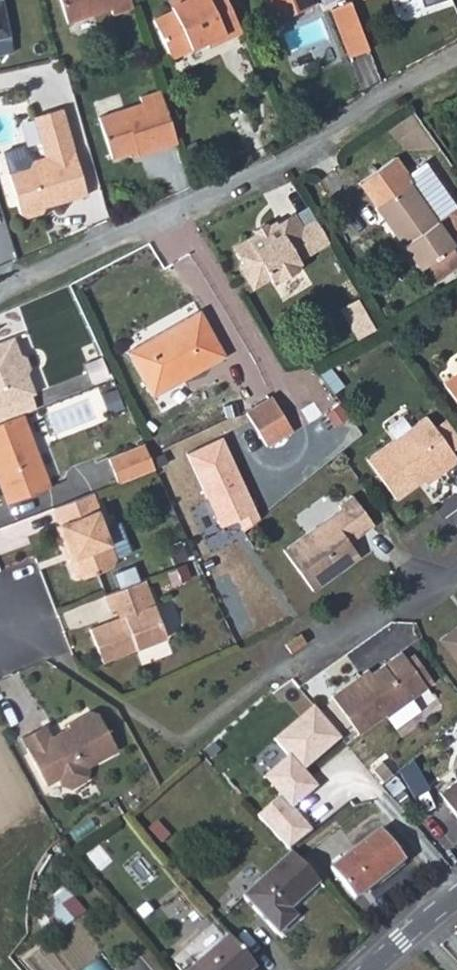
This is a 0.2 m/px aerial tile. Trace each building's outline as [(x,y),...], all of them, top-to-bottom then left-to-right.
[(11,49),(1,0),(0,0),(0,51),(11,49)] [(129,0),(59,0),(66,22),(110,9),(112,14),(132,8),(129,0)] [(205,45),(225,37),(220,23),(234,18),(226,0),(178,0),(180,4),(153,16),(170,54),(202,40),(205,45)] [(290,15),(284,0),(269,0),(277,20),(290,15)] [(290,15),(312,6),(309,0),(284,0),(290,15)] [(366,47),(347,0),(341,0),(324,7),(343,55),(366,47)] [(441,0),(410,0),(413,12),(442,2),(441,0)] [(234,18),(220,23),(225,37),(239,30),(234,18)] [(135,147),(137,153),(176,141),(159,89),(139,95),(141,101),(97,115),(110,156),(135,147)] [(46,153),(33,156),(30,163),(11,167),(10,168),(20,207),(27,211),(41,208),(44,202),(86,191),(62,104),(35,112),(46,153)] [(5,146),(11,167),(30,163),(33,156),(24,141),(5,146)] [(439,250),(451,242),(456,237),(456,203),(437,217),(410,180),(376,204),(420,264),(423,262),(434,275),(448,265),(439,250)] [(274,222),(233,247),(242,263),(239,269),(248,283),(258,284),(267,278),(271,280),(282,279),(294,271),(295,265),(300,263),(298,259),(316,249),(293,213),(275,224),(274,222)] [(451,242),(439,250),(448,265),(456,258),(456,251),(451,242)] [(202,308),(132,349),(158,394),(228,353),(202,308)] [(0,342),(0,407),(18,399),(22,410),(38,404),(33,393),(37,392),(29,373),(31,365),(28,355),(22,353),(15,336),(0,342)] [(442,382),(456,403),(456,371),(442,382)] [(273,395),(246,409),(264,444),(291,429),(273,395)] [(24,413),(39,407),(38,404),(22,410),(18,399),(0,407),(0,422),(24,413)] [(305,423),(318,448),(346,434),(334,409),(305,423)] [(365,458),(395,499),(425,477),(422,473),(428,469),(430,472),(441,464),(444,469),(456,460),(425,415),(365,458)] [(223,439),(187,454),(219,528),(237,520),(243,533),(259,519),(223,439)] [(159,466),(148,443),(112,457),(121,480),(159,466)] [(102,509),(95,491),(56,506),(75,556),(71,558),(77,573),(85,575),(113,564),(117,556),(131,550),(120,521),(106,526),(99,510),(102,509)] [(341,509),(282,551),(312,592),(340,572),(338,568),(355,555),(344,540),(357,532),(359,535),(372,526),(351,495),(337,504),(341,509)] [(104,658),(168,634),(146,578),(106,593),(112,609),(120,606),(124,614),(92,626),(104,658)] [(456,658),(456,622),(441,635),(456,658)] [(284,643),(289,652),(304,642),(298,633),(284,643)] [(399,648),(370,668),(360,675),(357,671),(329,691),(354,726),(380,707),(382,709),(423,681),(399,648)] [(357,671),(360,675),(370,668),(367,663),(357,671)] [(312,705),(273,738),(289,755),(262,777),(278,796),(256,814),(287,851),(313,831),(292,808),(317,786),(304,771),(341,739),(312,705)] [(44,719),(21,732),(45,778),(56,772),(60,779),(71,780),(84,773),(87,763),(85,760),(118,742),(100,709),(89,707),(66,718),(68,721),(50,730),(44,719)] [(437,788),(456,814),(456,772),(437,788)] [(331,865),(354,894),(402,856),(377,827),(331,865)] [(99,841),(80,855),(92,871),(111,857),(99,841)] [(302,915),(294,907),(323,880),(297,852),(250,896),(283,932),(302,915)] [(40,903),(56,927),(79,911),(63,887),(40,903)] [(257,969),(232,935),(186,969),(256,969),(257,969)]
